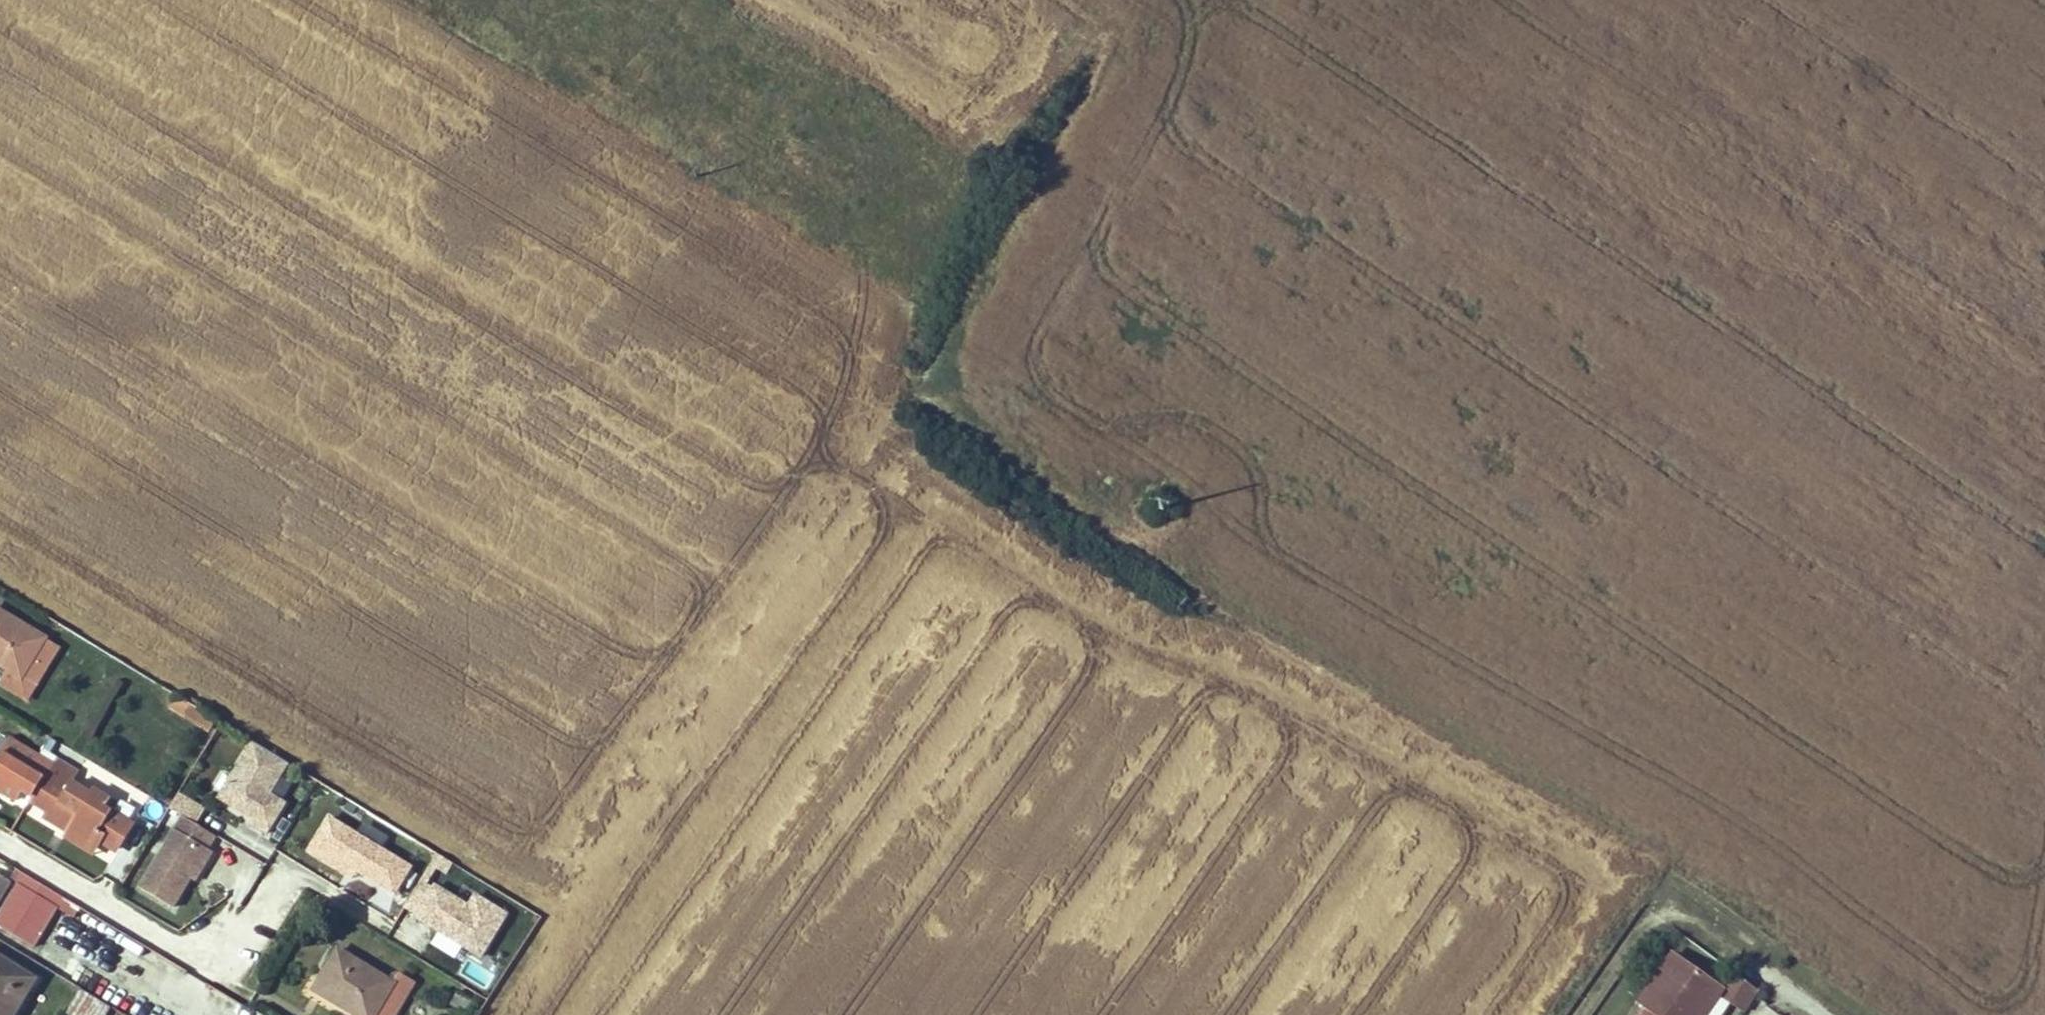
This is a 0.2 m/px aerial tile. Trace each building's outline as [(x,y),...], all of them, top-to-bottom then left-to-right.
[(0,611),(0,666),(6,670),(0,680),(0,683),(26,699),(45,670),(31,661),(45,639),(0,611)] [(45,670),(59,647),(45,639),(31,661),(45,670)] [(191,703),(177,695),(171,706),(184,714),(191,703)] [(213,717),(191,703),(184,714),(207,728),(213,717)] [(29,771),(40,756),(11,738),(1,753),(29,771)] [(266,834),(288,802),(271,791),(288,764),(250,739),(212,798),(266,834)] [(74,820),(72,824),(93,839),(100,830),(110,814),(103,809),(109,800),(94,790),(90,795),(72,783),(74,779),(55,767),(40,756),(29,771),(1,753),(0,755),(0,791),(16,802),(25,789),(34,796),(32,800),(48,812),(44,818),(58,827),(64,819),(67,815),(74,820)] [(55,767),(74,779),(79,772),(60,760),(55,767)] [(103,809),(110,814),(116,804),(109,800),(103,809)] [(93,839),(72,824),(64,836),(94,856),(105,840),(115,847),(129,827),(110,814),(100,830),(93,839)] [(67,815),(64,819),(72,824),(74,820),(67,815)] [(393,900),(413,863),(325,815),(305,851),(393,900)] [(209,849),(217,837),(184,817),(141,889),(173,909),(191,879),(209,849)] [(245,902),(264,861),(225,843),(206,884),(245,902)] [(214,852),(209,849),(191,879),(196,882),(214,852)] [(0,916),(0,928),(33,948),(64,899),(25,876),(0,916)] [(9,883),(0,877),(0,897),(9,883)] [(431,935),(478,963),(509,911),(473,891),(467,901),(427,878),(393,937),(420,953),(431,935)] [(415,984),(397,973),(391,984),(338,952),(314,989),(356,1014),(396,1014),(415,984)] [(1672,957),(1640,1002),(1658,1014),(1705,1014),(1722,992),(1672,957)] [(34,979),(0,959),(0,1014),(12,1014),(34,979)] [(1762,992),(1736,973),(1726,987),(1732,992),(1728,998),(1747,1012),(1762,992)] [(103,1003),(81,990),(69,1010),(76,1014),(96,1014),(103,1003)]
